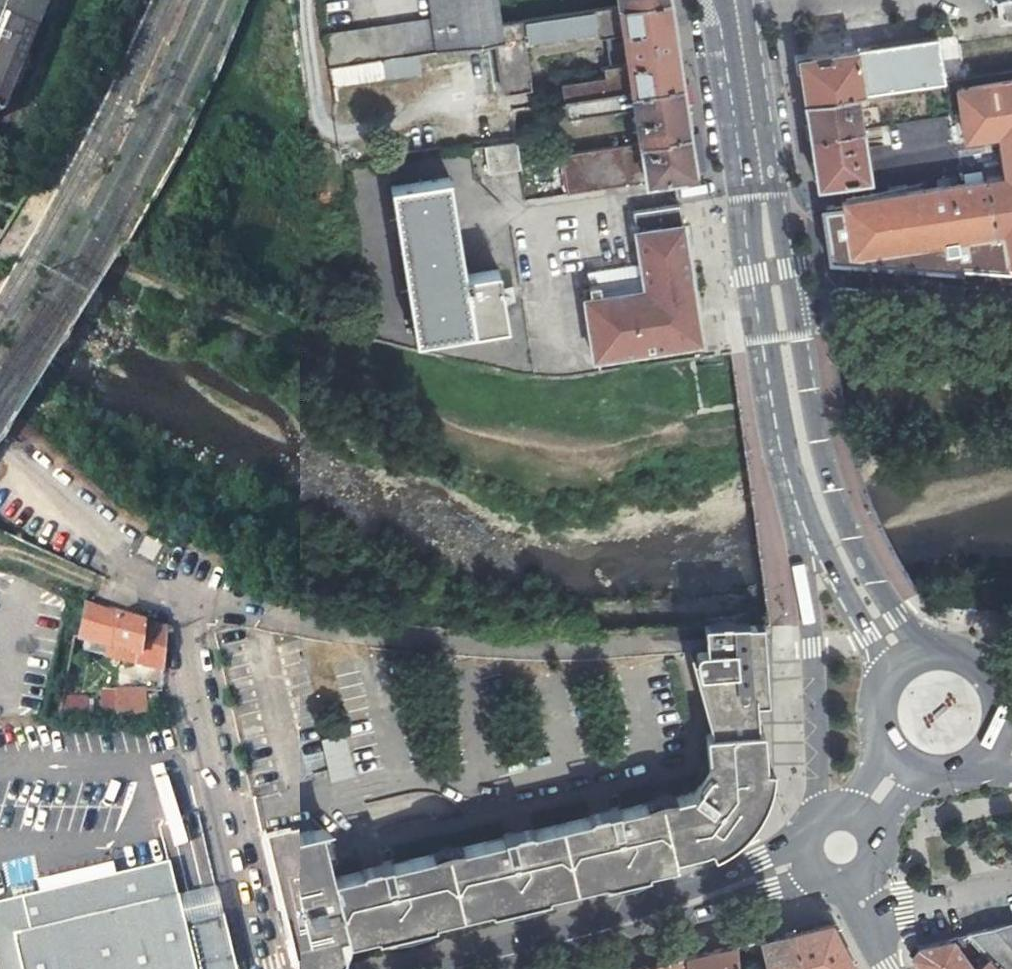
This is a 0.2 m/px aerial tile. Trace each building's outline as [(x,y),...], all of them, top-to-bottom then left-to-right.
[(45,0),(0,0),(0,106),(45,0)] [(432,27),(436,51),(459,48),(497,42),(501,41),(499,24),(495,0),(429,0),(432,27)] [(499,24),(501,41),(497,42),(504,92),(533,88),(526,40),(595,29),(597,39),(622,35),(626,63),(601,67),(602,75),(563,81),(565,101),(679,84),(667,0),(665,0),(618,7),(499,24)] [(994,18),(1011,15),(1011,0),(992,0),(994,18)] [(325,44),(329,67),(436,51),(432,27),(325,44)] [(942,81),(936,41),(797,60),(800,79),(803,100),(853,94),(942,81)] [(461,64),(459,48),(436,51),(329,67),(332,85),(461,64)] [(960,114),(1011,106),(1008,81),(956,88),(960,114)] [(687,133),(679,84),(565,101),(568,117),(632,108),(638,145),(668,141),(667,135),(687,133)] [(803,100),(806,119),(808,136),(859,129),(853,94),(803,100)] [(1004,155),(1011,153),(1011,107),(1011,106),(960,114),(963,139),(1000,133),(1004,155)] [(808,136),(812,162),(815,186),(867,177),(859,129),(808,136)] [(694,178),(687,133),(667,135),(668,141),(638,145),(558,157),(563,197),(694,178)] [(516,140),(486,144),(490,172),(520,167),(516,140)] [(983,182),(991,235),(1001,233),(1006,265),(1011,264),(1011,153),(1004,155),(1007,178),(983,182)] [(413,338),(488,326),(506,324),(498,268),(464,273),(450,176),(390,185),(413,338)] [(849,256),(991,235),(983,182),(840,204),(849,256)] [(700,342),(680,207),(634,214),(644,292),(585,300),(593,357),(700,342)] [(589,271),(590,289),(636,288),(635,270),(589,271)] [(141,622),(123,617),(84,604),(80,637),(107,644),(104,655),(134,663),(137,652),(141,622)] [(657,790),(673,853),(707,846),(709,853),(721,849),(742,834),(762,811),(767,804),(770,794),(772,772),(772,763),(765,763),(761,704),(767,703),(761,625),(701,628),(702,646),(698,647),(695,650),(693,652),(692,658),(710,732),(704,733),(708,769),(693,789),(677,794),(675,791),(672,789),(668,788),(657,790)] [(143,689),(115,689),(115,712),(145,712),(143,689)] [(60,712),(86,713),(86,694),(61,693),(60,712)] [(343,735),(322,739),(332,780),(353,776),(343,735)] [(675,859),(673,853),(657,790),(649,794),(646,798),(645,802),(619,809),(618,805),(590,812),(591,816),(535,828),(534,824),(505,832),(506,836),(466,847),(454,842),(448,842),(438,848),(436,853),(390,865),(389,861),(361,866),(362,871),(334,878),(349,941),(378,933),(379,935),(385,934),(386,937),(396,937),(423,932),(432,927),(431,923),(435,921),(435,919),(493,905),(494,907),(500,905),(502,909),(526,907),(547,898),(547,894),(553,893),(552,889),(606,876),(607,880),(614,878),(616,884),(637,880),(644,875),(643,871),(650,868),(650,865),(675,859)] [(261,844),(289,967),(292,968),(326,968),(336,960),(348,941),(334,878),(321,829),(261,844)] [(219,918),(182,928),(175,900),(167,864),(0,901),(0,968),(231,968),(219,918)] [(213,893),(175,900),(182,928),(219,918),(213,893)] [(965,933),(987,955),(973,968),(1011,968),(1011,921),(992,926),(965,933)] [(801,968),(855,968),(850,959),(830,925),(792,934),(801,968)] [(792,934),(760,941),(765,968),(801,968),(792,934)] [(946,937),(915,945),(908,954),(920,968),(970,968),(946,937)] [(733,947),(686,959),(686,968),(734,968),(733,947)] [(686,959),(641,968),(686,968),(686,959)]
